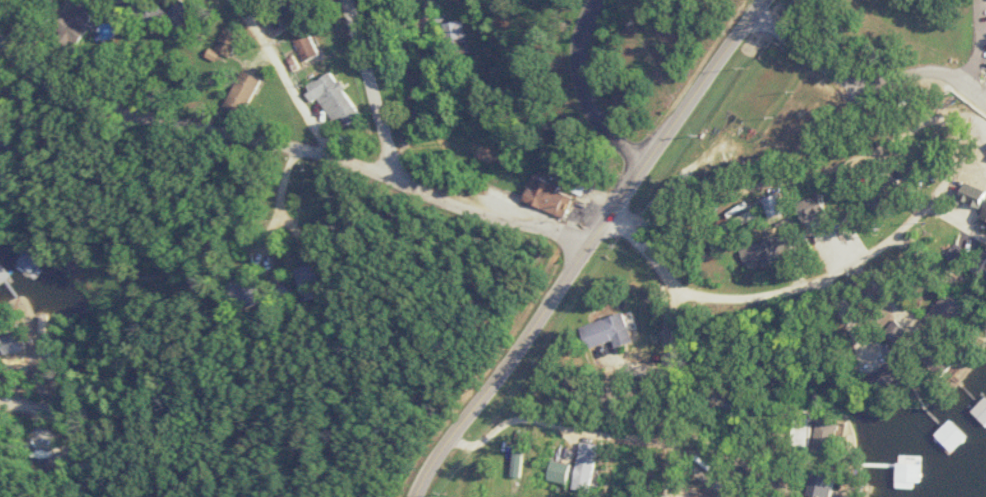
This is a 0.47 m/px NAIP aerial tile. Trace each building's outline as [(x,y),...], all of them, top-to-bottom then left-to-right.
[(106,19),(112,3),(105,0),(95,0),(91,13),(106,19)] [(186,30),(202,7),(191,0),(183,0),(170,18),(186,30)] [(63,28),(86,46),(100,30),(77,11),(63,28)] [(464,22),(445,22),(445,47),(464,47),(464,22)] [(308,62),(326,54),(315,30),(297,38),(308,62)] [(269,76),(250,68),(235,102),(255,110),(269,76)] [(313,85),(336,120),(345,114),(351,125),(366,115),(337,70),(313,85)] [(568,216),(577,191),(537,176),(528,202),(568,216)] [(970,182),(964,199),(985,207),(985,188),(970,182)] [(763,247),(748,250),(751,261),(765,258),(763,247)] [(40,263),(28,252),(21,260),(33,270),(40,263)] [(0,264),(0,278),(3,281),(10,274),(0,264)] [(582,326),(588,347),(617,339),(619,347),(638,341),(629,312),(582,326)] [(875,378),(891,393),(909,374),(894,359),(875,378)] [(974,412),(985,422),(985,398),(974,412)] [(824,440),(840,439),(840,422),(823,423),(824,440)] [(599,490),(603,444),(581,442),(577,488),(599,490)] [(885,479),(916,479),(916,449),(885,449),(885,479)] [(549,481),(572,483),(574,463),(551,461),(549,481)]
